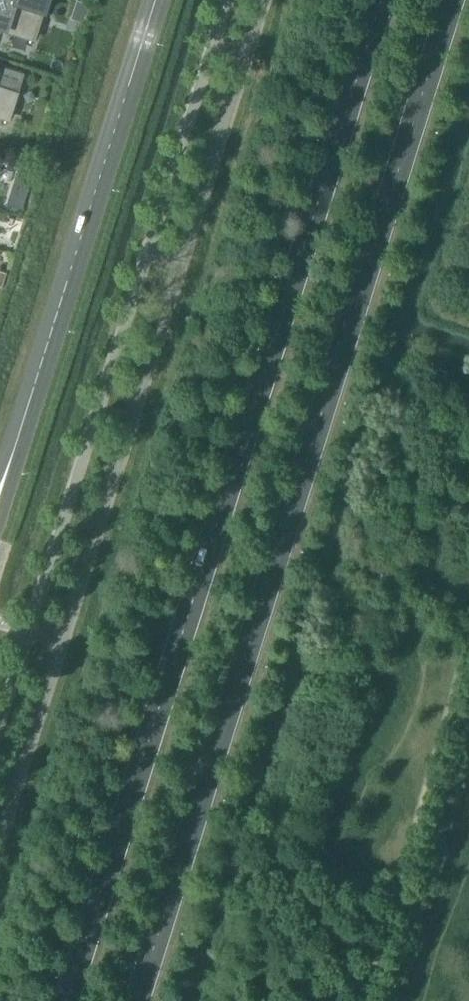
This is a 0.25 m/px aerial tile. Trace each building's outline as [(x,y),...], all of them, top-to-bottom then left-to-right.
[(31,39),(40,13),(43,14),(47,0),(0,0),(0,29),(31,39)] [(6,119),(15,93),(18,94),(24,73),(0,66),(0,117),(6,119)]
